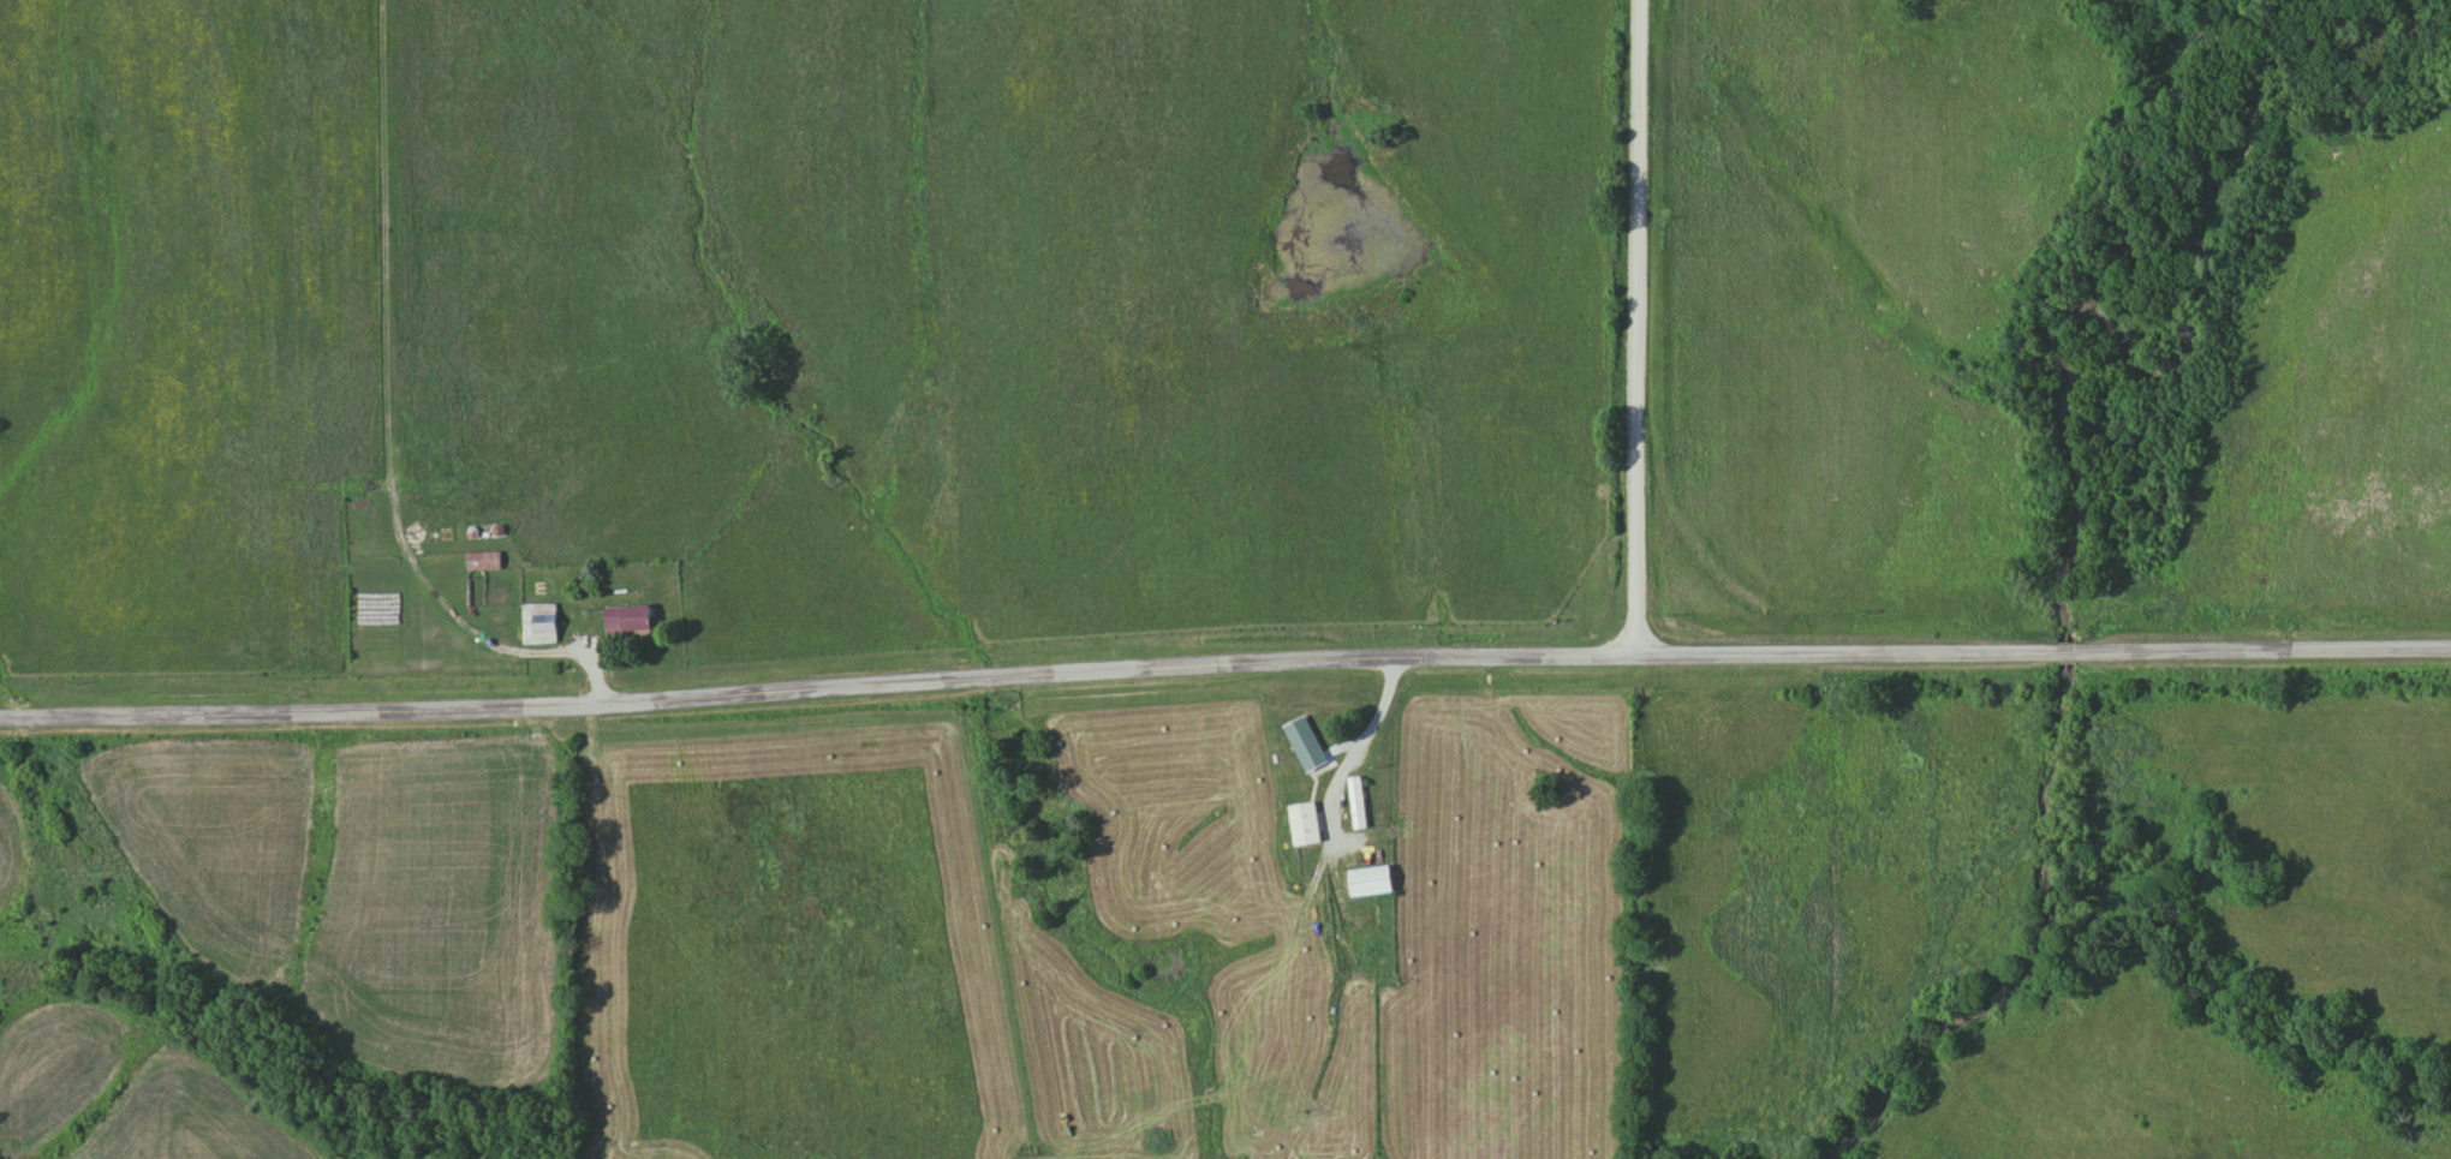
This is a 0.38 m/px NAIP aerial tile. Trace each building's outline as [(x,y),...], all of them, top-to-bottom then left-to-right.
[(557,644),(557,605),(522,605),(522,644),(557,644)] [(605,608),(606,634),(652,633),(651,606),(605,608)] [(1307,716),(1284,726),(1305,772),(1328,762),(1307,716)] [(1365,777),(1350,777),(1350,829),(1365,829),(1365,777)] [(1289,806),(1293,845),(1320,843),(1316,803),(1289,806)] [(1351,897),(1395,892),(1393,866),(1348,870),(1351,897)]
